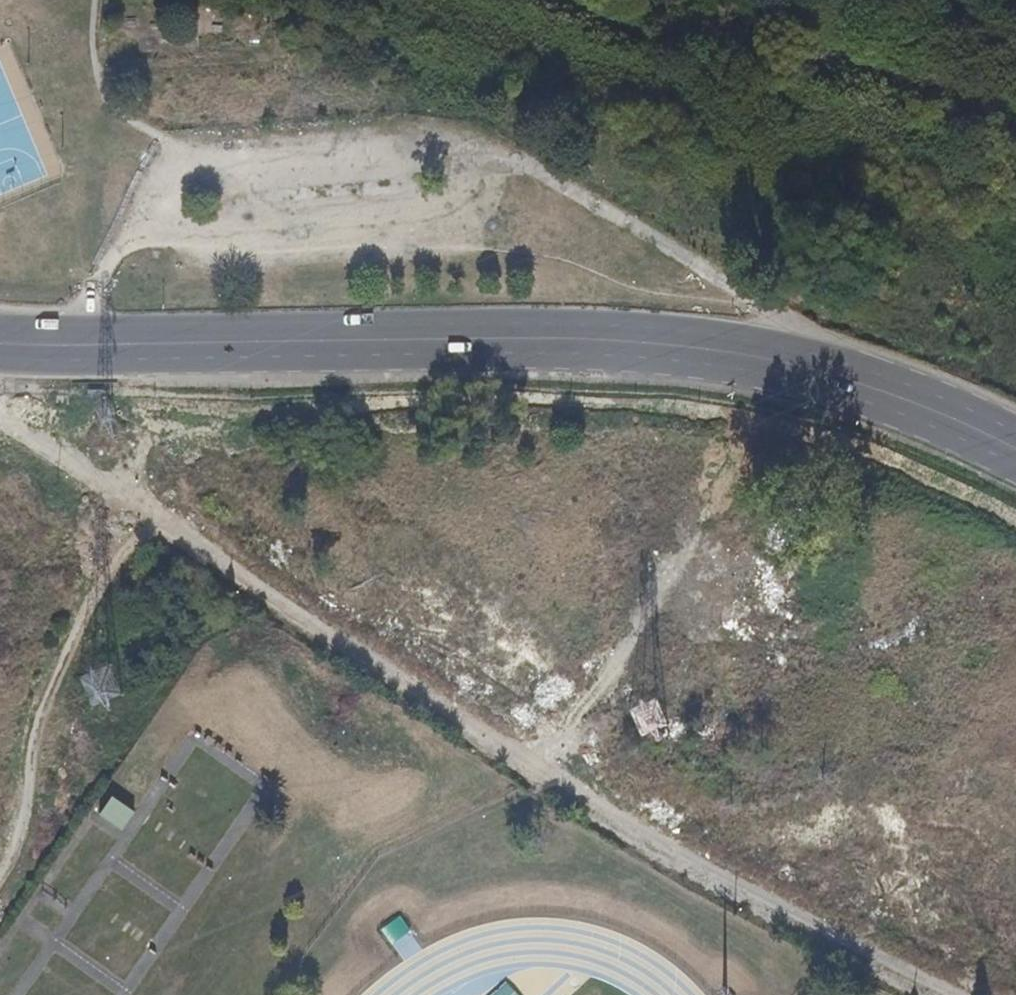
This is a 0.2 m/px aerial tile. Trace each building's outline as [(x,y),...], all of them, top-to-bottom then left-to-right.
[(119,831),(130,813),(108,799),(95,816),(119,831)] [(399,957),(417,950),(406,923),(389,929),(399,957)]
